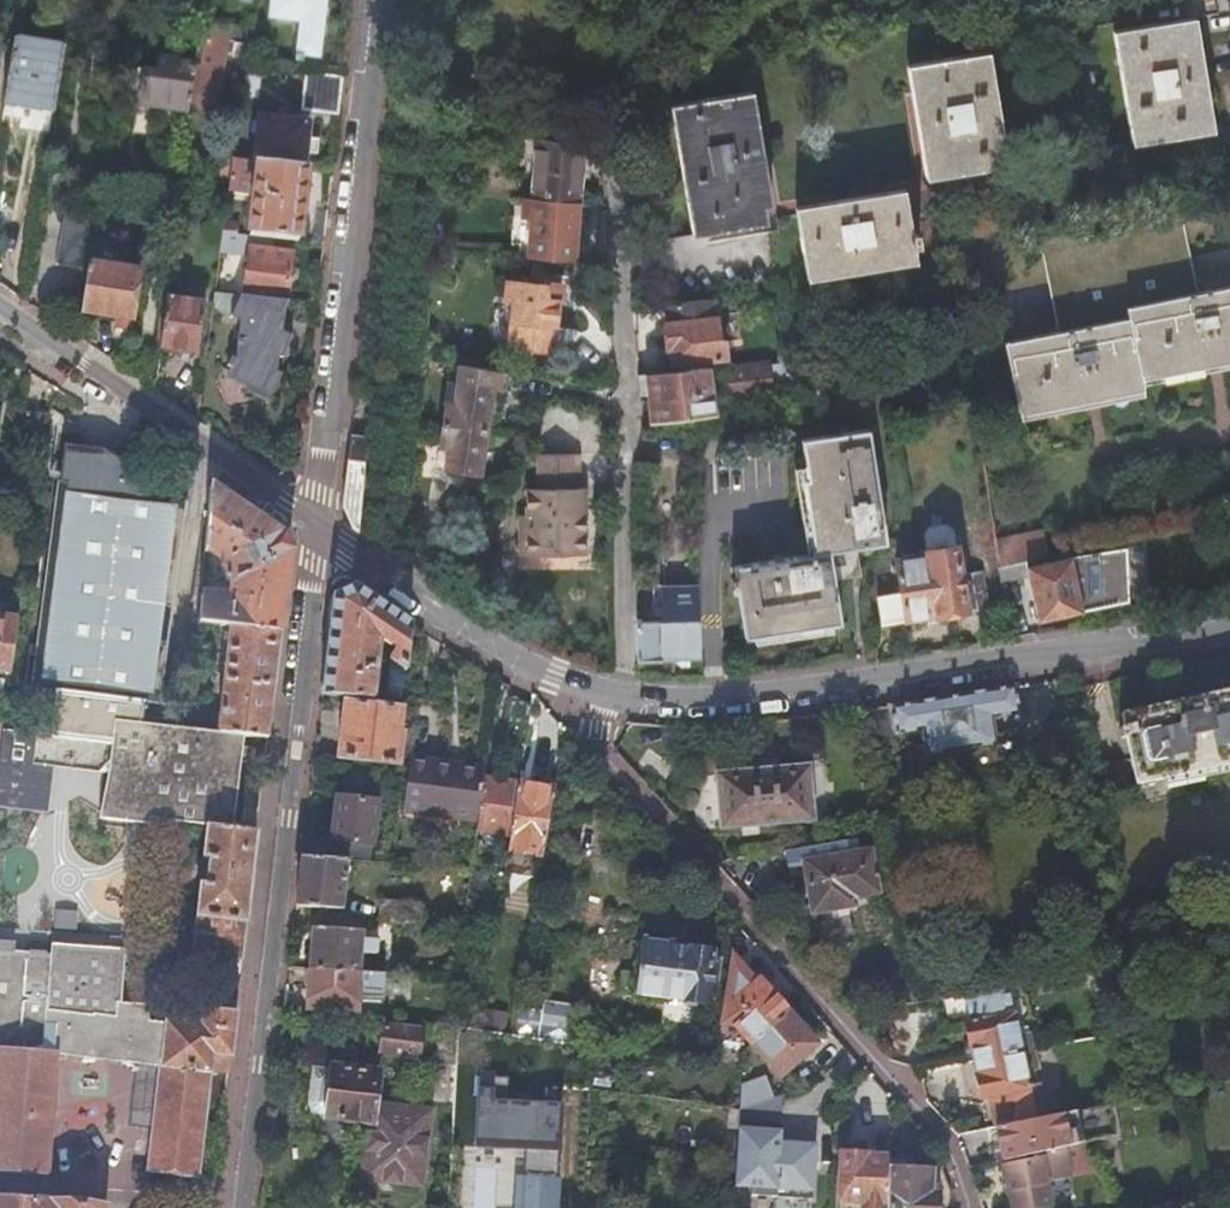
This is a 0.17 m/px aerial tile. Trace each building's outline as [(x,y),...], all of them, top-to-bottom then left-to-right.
[(266,18),(293,22),(289,53),(315,57),(323,0),(268,0),(266,18)] [(1190,24),(1106,37),(1125,153),(1209,140),(1190,24)] [(248,34),(205,26),(197,84),(220,88),(225,58),(244,61),(248,34)] [(63,49),(13,40),(11,40),(1,105),(52,113),(63,49)] [(986,52),(912,67),(933,179),(1007,165),(986,52)] [(193,65),(157,60),(155,72),(133,69),(130,86),(142,89),(139,106),(186,113),(193,65)] [(256,63),(244,61),(240,90),(252,92),(256,63)] [(301,109),(337,115),(342,77),(305,71),(301,109)] [(751,91),(676,103),(698,232),(773,219),(751,91)] [(259,122),(253,167),(301,170),(306,126),(284,124),(285,115),(275,114),(274,123),(259,122)] [(566,161),(568,143),(525,139),(523,173),(533,174),(531,198),(577,201),(580,162),(566,161)] [(212,152),(211,162),(230,165),(231,155),(212,152)] [(456,155),(440,154),(439,169),(455,170),(456,155)] [(253,167),(230,165),(226,193),(248,196),(244,227),(221,225),(220,234),(250,237),(299,242),(305,171),(301,170),(253,167)] [(905,188),(802,204),(813,273),(916,258),(905,188)] [(577,201),(531,198),(521,197),(520,217),(530,218),(527,256),(572,261),(577,201)] [(86,263),(94,222),(61,218),(55,266),(85,270),(86,263)] [(1042,251),(1048,282),(1188,254),(1182,224),(1042,251)] [(250,237),(220,234),(217,253),(248,258),(242,298),(285,303),(292,255),(249,249),(250,237)] [(1188,254),(1048,282),(1055,319),(1196,292),(1188,254)] [(85,270),(78,311),(128,320),(137,272),(86,263),(85,270)] [(544,280),(543,285),(516,282),(510,347),(554,351),(558,301),(561,302),(563,282),(544,280)] [(1055,319),(1057,331),(1006,342),(1018,409),(1141,385),(1139,373),(1229,355),(1229,285),(1196,292),(1055,319)] [(242,298),(212,294),(210,311),(238,323),(234,362),(229,359),(223,369),(230,373),(227,379),(249,384),(244,392),(266,405),(282,377),(276,372),(277,358),(281,360),(292,341),(281,333),(285,303),(242,298)] [(165,299),(158,350),(194,354),(202,304),(165,299)] [(716,315),(666,322),(669,345),(672,345),(674,362),(726,355),(724,337),(719,338),(716,315)] [(803,378),(800,353),(780,355),(781,361),(715,371),(717,389),(803,378)] [(707,365),(639,374),(641,395),(651,394),(654,422),(695,416),(716,414),(707,365)] [(497,372),(460,366),(454,402),(447,401),(442,426),(486,432),(497,372)] [(486,432),(442,426),(438,446),(447,448),(442,471),(478,478),(486,432)] [(831,552),(857,547),(885,543),(869,429),(803,438),(809,478),(803,479),(814,554),(735,566),(744,638),(755,636),(832,625),(842,624),(835,580),(831,552)] [(366,438),(350,438),(342,506),(353,526),(358,530),(366,438)] [(188,730),(141,723),(143,704),(157,705),(181,499),(113,454),(59,446),(31,687),(47,689),(41,734),(10,730),(0,801),(0,809),(50,816),(57,770),(89,774),(91,763),(114,765),(113,777),(108,814),(180,824),(188,730)] [(520,488),(521,552),(585,551),(583,486),(579,486),(578,453),(537,454),(538,488),(520,488)] [(277,532),(210,487),(204,551),(216,553),(220,558),(213,562),(216,567),(217,567),(225,582),(231,583),(233,596),(226,602),(219,602),(217,597),(200,595),(198,624),(219,626),(229,627),(279,632),(288,558),(277,532)] [(931,541),(958,538),(956,524),(929,527),(931,541)] [(1039,530),(994,540),(998,569),(1046,559),(1039,530)] [(902,594),(877,598),(882,624),(988,608),(981,567),(961,571),(956,546),(927,551),(927,556),(897,561),(902,594)] [(861,576),(857,547),(831,552),(835,580),(861,576)] [(1071,559),(1027,568),(1039,622),(1083,612),(1071,559)] [(332,594),(320,696),(371,701),(378,640),(389,642),(388,662),(391,662),(390,670),(406,672),(411,627),(411,624),(354,584),(332,594)] [(700,659),(698,595),(661,596),(661,620),(637,620),(637,659),(700,659)] [(9,675),(17,621),(0,618),(0,674),(9,675)] [(219,626),(198,624),(195,650),(217,652),(219,626)] [(832,625),(755,636),(756,643),(833,632),(832,625)] [(266,740),(279,632),(229,627),(217,734),(244,737),(266,740)] [(211,672),(194,669),(191,703),(208,705),(211,672)] [(878,710),(862,711),(869,750),(897,745),(895,735),(925,730),(929,756),(998,745),(994,719),(1018,715),(1013,688),(878,710)] [(1098,767),(1103,793),(1229,766),(1229,692),(1122,715),(1131,759),(1098,767)] [(343,705),(336,761),(396,768),(400,736),(396,736),(399,711),(343,705)] [(217,734),(188,730),(180,824),(206,827),(236,830),(244,737),(217,734)] [(443,754),(409,750),(404,794),(402,812),(478,822),(483,779),(485,768),(442,763),(443,754)] [(91,763),(89,774),(113,777),(114,765),(91,763)] [(808,769),(718,775),(722,827),(811,821),(808,769)] [(478,822),(477,831),(511,836),(519,785),(483,779),(478,822)] [(511,836),(509,850),(544,857),(544,853),(551,816),(555,791),(519,785),(511,836)] [(304,834),(302,859),(348,861),(369,862),(375,804),(334,800),(330,837),(304,834)] [(551,816),(544,853),(580,860),(586,823),(551,816)] [(236,830),(206,827),(201,868),(205,869),(204,883),(200,882),(195,916),(245,923),(255,832),(236,830)] [(871,851),(804,862),(812,912),(856,905),(854,896),(878,892),(871,851)] [(302,859),(296,907),(343,911),(348,861),(302,859)] [(420,906),(418,926),(464,930),(472,871),(424,867),(420,906)] [(382,903),(380,923),(418,926),(420,906),(382,903)] [(245,923),(195,916),(190,955),(240,962),(245,923)] [(338,972),(358,974),(359,956),(375,958),(376,943),(360,941),(361,933),(312,929),(309,970),(338,972)] [(126,947),(55,941),(53,953),(0,948),(0,1011),(1,995),(121,1004),(126,947)] [(710,953),(641,942),(634,993),(675,1000),(674,1003),(685,1004),(685,1009),(697,1011),(698,1006),(702,1007),(710,953)] [(733,947),(729,973),(745,975),(748,950),(733,947)] [(309,970),(304,970),(302,991),(301,1010),(336,1012),(336,1015),(340,1015),(340,1012),(352,1013),(352,1005),(377,1007),(380,975),(358,974),(338,972),(309,970)] [(735,1028),(750,1045),(787,1013),(762,986),(759,984),(756,984),(732,1005),(740,1014),(734,1019),(739,1025),(735,1028)] [(179,985),(177,1008),(204,1010),(235,1013),(237,992),(200,989),(200,987),(179,985)] [(1018,994),(1016,986),(1007,988),(1012,1016),(1016,1037),(1027,1035),(1025,1025),(1028,1018),(1024,998),(1018,994)] [(1012,1016),(1007,988),(962,996),(968,1024),(964,1025),(969,1050),(971,1050),(975,1064),(1030,1052),(1027,1035),(1016,1037),(1012,1016)] [(150,1006),(121,1004),(1,995),(0,1011),(0,1167),(45,1171),(55,1060),(139,1067),(161,1068),(153,1131),(149,1171),(195,1176),(209,1051),(230,1053),(235,1013),(204,1010),(203,1029),(149,1024),(150,1006)] [(579,1044),(584,1006),(547,1001),(545,1012),(518,1008),(513,1035),(579,1044)] [(787,1013),(750,1045),(775,1075),(783,1076),(813,1049),(813,1043),(787,1013)] [(420,1064),(421,1064),(420,1026),(420,1032),(385,1029),(383,1057),(420,1060),(420,1064)] [(420,1026),(421,1064),(455,1067),(457,1035),(457,1028),(452,1028),(420,1026)] [(1030,1052),(975,1064),(977,1075),(975,1077),(979,1099),(982,1099),(988,1128),(995,1127),(1044,1117),(1030,1052)] [(161,1068),(139,1067),(132,1129),(153,1131),(161,1068)] [(369,1122),(371,1105),(373,1091),(375,1075),(333,1070),(308,1067),(305,1100),(310,1110),(317,1114),(328,1116),(328,1118),(349,1120),(363,1122),(369,1122)] [(740,1092),(739,1111),(773,1098),(767,1082),(740,1092)] [(573,1096),(481,1091),(478,1146),(525,1149),(522,1207),(567,1207),(573,1096)] [(1044,1117),(995,1127),(1003,1161),(1064,1148),(1079,1144),(1076,1131),(1095,1128),(1094,1122),(1111,1119),(1108,1104),(1044,1117)] [(369,1122),(364,1169),(373,1182),(422,1187),(430,1112),(371,1105),(369,1122)] [(362,1131),(363,1122),(349,1120),(348,1129),(362,1131)] [(999,1162),(1010,1207),(1031,1207),(1048,1204),(1043,1182),(1070,1176),(1064,1148),(1003,1161),(999,1162)] [(753,1207),(789,1207),(809,1207),(812,1153),(755,1150),(753,1207)] [(841,1154),(838,1201),(881,1204),(884,1156),(841,1154)] [(885,1207),(936,1207),(936,1197),(930,1197),(930,1173),(886,1171),(885,1207)] [(105,1207),(0,1198),(0,1207),(104,1207),(105,1207)]
